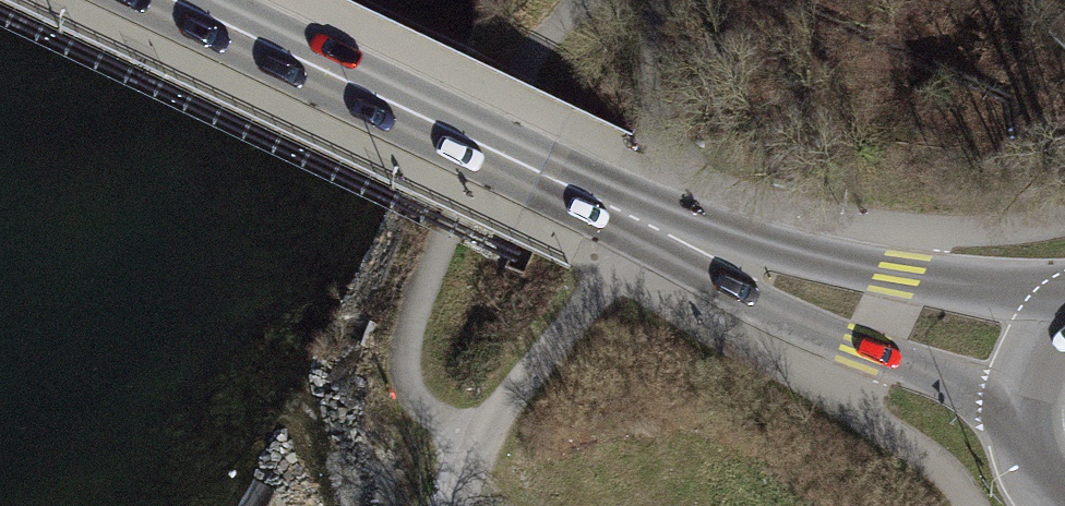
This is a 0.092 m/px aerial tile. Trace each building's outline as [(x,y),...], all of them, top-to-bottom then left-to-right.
[(1050,30),(1064,46),(1064,15),(1050,30)]
